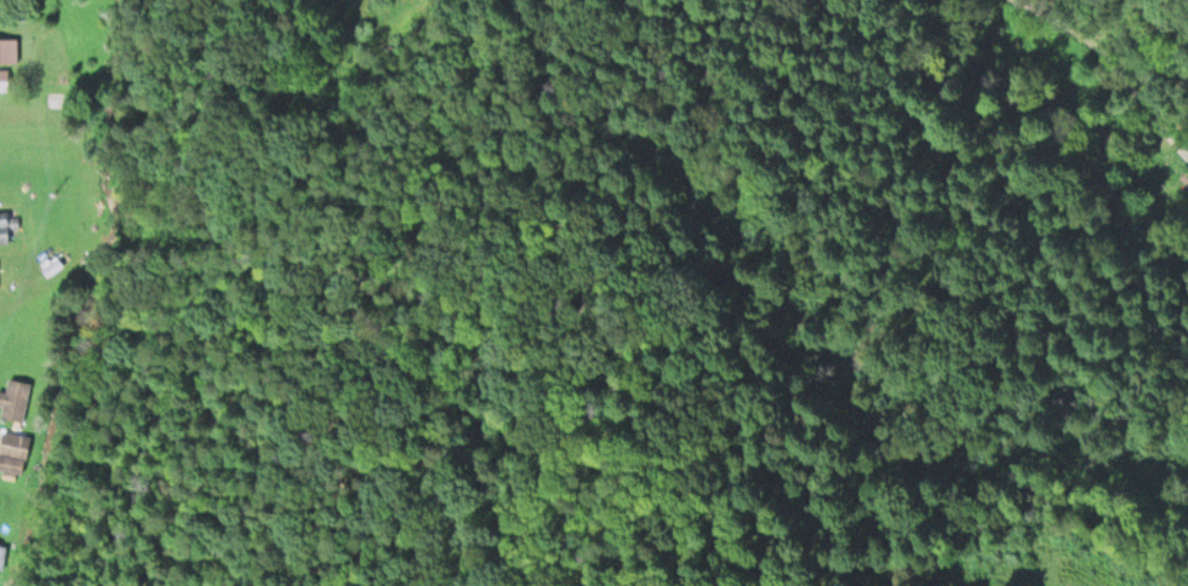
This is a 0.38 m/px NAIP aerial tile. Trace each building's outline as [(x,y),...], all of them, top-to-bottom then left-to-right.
[(19,58),(18,36),(0,37),(0,59),(19,58)] [(7,241),(0,241),(0,208),(8,208),(7,241)] [(42,266),(48,274),(64,260),(58,253),(42,266)] [(4,404),(0,404),(0,388),(5,390),(8,375),(32,381),(21,421),(1,415),(4,404)] [(17,471),(0,467),(0,441),(2,429),(24,433),(17,471)]
